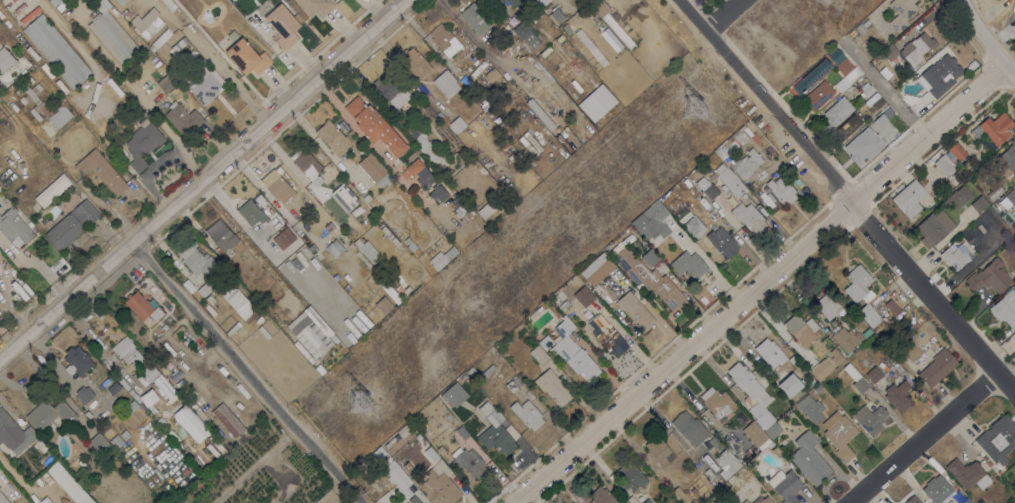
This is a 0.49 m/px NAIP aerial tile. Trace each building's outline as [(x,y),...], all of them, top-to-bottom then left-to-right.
[(94,3),(97,0),(107,0),(111,5),(110,6),(143,45),(120,64),(87,25),(92,20),(91,19),(99,12),(100,13),(101,12),(94,3)] [(169,9),(161,0),(169,0),(174,5),(169,9)] [(309,17),(294,0),(334,0),(337,3),(321,17),(316,11),(309,17)] [(592,7),(601,0),(603,0),(610,9),(607,12),(635,45),(629,50),(601,17),(600,17),(592,7)] [(888,3),(892,0),(915,0),(913,2),(918,8),(905,19),(908,23),(898,32),(888,22),(898,14),(888,3)] [(492,24),(479,35),(476,32),(476,33),(459,13),(473,1),(492,24)] [(280,2),(292,16),(296,13),(302,20),(298,23),(300,25),(293,31),(298,37),(283,51),(271,38),(276,33),(263,18),(280,2)] [(129,21),(136,14),(141,18),(153,6),(160,13),(158,15),(161,19),(160,20),(162,22),(145,38),(140,33),(129,21)] [(562,20),(556,25),(548,16),(554,10),(556,9),(564,18),(562,20)] [(42,12),(91,72),(91,73),(86,78),(87,79),(80,86),(78,84),(72,89),(22,29),(42,12)] [(523,20),(527,25),(529,23),(532,27),(530,29),(532,30),(531,31),(541,42),(533,49),(523,38),(521,39),(512,29),(523,20)] [(462,46),(448,58),(431,38),(432,37),(428,33),(441,22),(462,46)] [(861,33),(856,27),(861,22),(866,28),(861,33)] [(572,31),(568,34),(561,26),(566,23),(572,31)] [(172,33),(164,41),(159,45),(156,48),(148,40),(154,36),(153,35),(164,24),(165,25),(172,33)] [(456,34),(452,30),(458,25),(461,29),(456,34)] [(608,62),(602,67),(574,32),(580,28),(608,62)] [(852,37),(848,33),(853,29),(856,32),(852,37)] [(930,38),(931,37),(937,44),(927,53),(925,51),(921,55),(923,58),(913,67),(903,56),(899,52),(903,48),(902,47),(909,41),(909,42),(914,38),(915,39),(923,31),(930,38)] [(559,42),(556,39),(561,34),(564,37),(559,42)] [(183,35),(188,41),(174,53),(169,47),(183,35)] [(251,68),(244,75),(224,52),(242,36),(258,55),(263,51),(272,61),(257,75),(251,68)] [(169,47),(164,51),(159,45),(164,41),(169,47)] [(880,51),(890,43),(899,53),(889,61),(880,51)] [(11,65),(0,74),(0,49),(3,46),(15,59),(18,61),(12,66),(11,65)] [(432,69),(418,81),(399,58),(403,54),(401,51),(405,48),(407,50),(412,46),(416,51),(417,50),(432,69)] [(836,66),(826,55),(836,47),(845,57),(836,66)] [(953,79),(955,81),(935,99),(928,90),(927,91),(915,78),(931,64),(932,65),(946,53),(950,58),(952,56),(956,60),(954,62),(956,65),(959,65),(962,68),(961,73),(959,75),(957,76),(953,79)] [(824,57),(831,66),(798,95),(792,88),(793,85),(824,57)] [(854,67),(855,67),(861,74),(850,83),(835,67),(836,66),(845,57),(854,67)] [(31,72),(29,69),(34,64),(37,67),(35,69),(31,72)] [(227,84),(212,97),(213,98),(204,106),(196,97),(183,81),(202,64),(208,71),(212,67),(227,84)] [(892,74),(886,79),(878,71),(884,66),(892,74)] [(504,80),(494,89),(483,75),(493,67),(504,80)] [(456,80),(455,81),(460,87),(447,99),(432,81),(446,69),(456,80)] [(170,70),(179,80),(164,93),(156,82),(170,70)] [(411,96),(394,110),(375,87),(376,86),(373,81),(386,70),(404,92),(406,90),(411,96)] [(72,115),(57,129),(45,116),(38,122),(28,110),(32,107),(34,109),(38,107),(33,101),(30,105),(24,98),(28,95),(24,90),(20,93),(18,94),(15,91),(17,89),(16,89),(30,76),(34,80),(28,86),(32,91),(36,88),(41,94),(38,97),(42,102),(43,101),(49,107),(47,109),(48,111),(50,109),(54,113),(63,104),(72,115)] [(835,92),(813,111),(810,108),(811,107),(803,98),(824,79),(835,92)] [(601,82),(617,100),(593,122),(577,104),(601,82)] [(868,98),(867,97),(866,97),(864,95),(862,96),(860,93),(863,91),(860,88),(866,82),(869,85),(870,84),(875,89),(874,91),(875,92),(868,98)] [(909,106),(902,97),(904,93),(920,97),(909,106)] [(355,124),(357,122),(344,107),(357,95),(365,106),(369,103),(407,147),(404,150),(405,151),(399,156),(398,155),(395,157),(393,155),(392,156),(378,139),(375,142),(374,141),(371,143),(355,124)] [(829,130),(820,119),(824,115),(823,113),(843,95),(854,108),(829,130)] [(875,110),(870,104),(880,96),(885,102),(875,110)] [(24,104),(20,108),(15,102),(19,99),(24,104)] [(194,108),(204,120),(196,128),(195,127),(190,130),(189,129),(182,135),(164,114),(172,107),(169,104),(174,100),(177,103),(178,102),(188,113),(194,108)] [(442,115),(443,114),(448,119),(447,120),(449,122),(447,124),(436,113),(439,111),(442,115)] [(977,125),(987,116),(991,121),(1003,111),(1014,124),(1007,130),(1010,134),(996,147),(977,125)] [(412,140),(411,140),(392,118),(400,112),(413,127),(417,124),(449,163),(438,172),(412,140)] [(31,121),(25,126),(19,118),(24,113),(31,121)] [(850,133),(852,135),(848,138),(846,136),(841,141),(833,131),(853,114),(861,123),(850,133)] [(467,124),(457,133),(454,130),(453,132),(447,126),(458,115),(467,124)] [(504,121),(497,127),(493,121),(500,115),(504,121)] [(133,159),(131,156),(132,155),(128,151),(131,149),(125,142),(132,136),(130,134),(140,126),(138,123),(145,117),(149,121),(149,120),(164,137),(163,137),(165,139),(158,145),(157,144),(147,153),(145,151),(140,156),(148,164),(137,173),(128,163),(133,159)] [(874,138),(864,126),(873,117),(884,129),(874,138)] [(329,119),(344,136),(345,135),(352,143),(345,148),(346,149),(338,157),(318,135),(318,136),(314,131),(329,119)] [(743,124),(746,128),(739,134),(743,138),(738,142),(739,143),(734,148),(729,143),(723,148),(720,144),(743,124)] [(47,138),(41,143),(34,136),(39,131),(47,138)] [(1010,141),(1014,136),(1014,176),(1014,175),(1013,176),(1010,172),(1005,177),(998,169),(1002,165),(996,159),(1009,147),(1008,146),(1012,143),(1010,141)] [(871,154),(862,162),(862,163),(859,165),(855,161),(856,160),(854,158),(852,160),(849,156),(851,155),(848,151),(847,152),(845,150),(846,149),(844,147),(855,137),(871,154)] [(947,149),(956,141),(967,154),(955,164),(945,153),(948,150),(947,149)] [(19,176),(0,155),(0,146),(1,145),(25,171),(19,176)] [(304,172),(303,173),(292,160),(293,159),(288,154),(298,146),(302,151),(305,149),(316,161),(317,160),(323,168),(317,173),(317,174),(311,180),(304,172)] [(128,186),(115,197),(91,169),(83,176),(73,165),(94,147),(128,186)] [(743,179),(733,169),(749,155),(746,152),(751,147),(757,154),(759,152),(760,154),(759,155),(763,160),(743,179)] [(357,163),(370,151),(387,171),(387,172),(391,177),(380,187),(375,182),(374,182),(357,163)] [(956,168),(946,177),(933,162),(943,153),(956,168)] [(729,166),(723,159),(727,155),(733,162),(729,166)] [(424,165),(423,166),(433,177),(431,179),(433,181),(429,184),(430,185),(425,190),(416,180),(419,177),(415,173),(412,176),(413,177),(410,179),(408,178),(406,180),(400,173),(405,168),(417,157),(424,165)] [(747,189),(736,198),(716,176),(718,174),(714,169),(721,162),(726,167),(727,166),(747,189)] [(290,187),(290,186),(297,193),(292,198),(290,196),(288,199),(283,204),(279,200),(278,202),(259,180),(273,168),(290,187)] [(63,172),(66,176),(65,177),(71,183),(43,208),(34,198),(63,172)] [(315,187),(311,181),(319,175),(323,180),(315,187)] [(770,190),(770,189),(765,183),(770,178),(775,184),(776,183),(774,181),(781,175),(796,191),(793,193),(797,197),(787,205),(784,201),(781,204),(770,190)] [(914,178),(926,192),(916,201),(921,207),(908,219),(903,213),(904,213),(891,198),(914,178)] [(698,185),(704,180),(708,185),(711,182),(719,192),(710,200),(698,185)] [(342,182),(359,201),(347,211),(331,192),(342,182)] [(448,195),(440,202),(437,198),(434,201),(428,194),(433,189),(432,187),(435,184),(437,186),(439,184),(448,195)] [(972,195),(963,203),(964,203),(956,211),(952,206),(949,208),(942,201),(954,191),(962,184),(972,195)] [(991,201),(986,195),(998,184),(1003,190),(991,201)] [(1004,195),(1014,186),(1014,201),(1011,204),(1004,195)] [(988,204),(978,213),(969,204),(977,197),(976,196),(979,193),(988,204)] [(450,201),(457,196),(461,201),(454,206),(450,201)] [(100,214),(85,228),(70,211),(86,198),(100,214)] [(250,198),(260,209),(270,219),(266,222),(265,220),(261,223),(258,220),(250,226),(246,221),(247,221),(237,209),(250,198)] [(477,211),(491,198),(498,206),(483,219),(477,211)] [(372,212),(361,223),(350,210),(361,200),(372,212)] [(669,212),(668,213),(678,224),(672,229),(663,218),(662,219),(667,224),(666,225),(671,231),(663,238),(659,233),(653,238),(651,236),(646,240),(631,223),(658,200),(669,212)] [(745,206),(749,203),(764,219),(762,220),(767,225),(757,235),(752,230),(750,231),(740,220),(739,221),(729,211),(740,201),(745,206)] [(462,216),(461,215),(459,216),(454,211),(456,209),(455,208),(461,203),(467,211),(462,216)] [(9,242),(0,232),(0,216),(12,205),(18,211),(16,213),(34,234),(31,237),(31,238),(25,243),(25,242),(24,243),(17,235),(9,242)] [(349,239),(347,241),(339,232),(333,237),(323,226),(328,221),(320,212),(322,209),(331,220),(349,239)] [(926,249),(918,240),(922,236),(914,227),(933,210),(935,213),(940,209),(955,225),(932,247),(931,245),(926,249)] [(84,229),(59,251),(44,234),(69,212),(84,229)] [(707,228),(695,239),(682,225),(694,214),(707,228)] [(233,234),(234,234),(239,240),(230,249),(227,247),(223,251),(204,230),(218,218),(233,234)] [(296,237),(280,251),(271,239),(284,228),(283,226),(285,224),(296,237)] [(736,243),(735,244),(739,248),(727,258),(724,254),(722,256),(710,242),(711,242),(705,235),(712,230),(714,232),(721,225),(736,243)] [(686,298),(671,310),(658,295),(656,297),(649,289),(647,290),(641,282),(637,286),(624,271),(625,271),(612,257),(613,256),(609,251),(620,241),(621,242),(629,235),(633,239),(626,245),(638,259),(639,259),(650,271),(654,268),(661,277),(665,274),(686,298)] [(344,248),(334,257),(325,247),(335,238),(344,248)] [(381,257),(372,264),(358,247),(366,240),(381,257)] [(212,258),(213,257),(215,260),(214,261),(217,264),(205,275),(201,270),(195,276),(181,259),(183,258),(178,253),(189,243),(190,244),(194,241),(199,246),(209,255),(212,258)] [(308,249),(303,254),(295,245),(300,241),(308,249)] [(417,246),(412,252),(406,246),(411,241),(417,246)] [(312,242),(317,248),(312,252),(307,246),(312,242)] [(972,256),(956,271),(950,265),(949,266),(939,254),(951,243),(956,248),(961,243),(972,256)] [(458,252),(436,271),(431,265),(432,264),(428,260),(439,251),(442,254),(452,245),(458,252)] [(660,257),(650,266),(641,257),(651,247),(660,257)] [(374,269),(372,271),(355,252),(358,250),(374,269)] [(708,268),(694,280),(685,269),(678,275),(669,264),(685,250),(690,255),(694,251),(708,268)] [(324,257),(320,261),(315,255),(319,251),(324,257)] [(579,272),(602,251),(615,266),(593,287),(579,272)] [(1012,281),(996,295),(989,286),(986,288),(983,284),(974,291),(972,289),(971,289),(967,285),(968,284),(964,280),(974,271),(977,273),(988,264),(986,261),(990,258),(992,259),(996,256),(1003,264),(1000,267),(1012,281)] [(298,258),(306,266),(313,274),(309,277),(302,269),(294,261),(298,258)] [(854,303),(843,289),(851,282),(845,275),(859,263),(873,280),(866,285),(864,283),(863,284),(868,290),(869,289),(875,295),(865,303),(861,298),(860,298),(854,303)] [(196,290),(207,280),(213,288),(203,297),(196,290)] [(595,298),(584,307),(572,294),(583,285),(595,298)] [(1012,290),(1014,287),(1014,324),(1011,328),(1004,320),(1003,320),(1001,318),(999,320),(997,318),(997,319),(989,310),(990,310),(988,308),(991,306),(1004,295),(1003,295),(1011,288),(1012,290)] [(256,310),(244,320),(225,299),(237,288),(256,310)] [(638,299),(637,300),(656,321),(643,333),(622,310),(615,302),(629,289),(638,299)] [(148,328),(142,320),(141,321),(123,302),(127,298),(126,296),(130,293),(131,295),(136,290),(153,309),(157,306),(164,313),(148,328)] [(828,320),(813,303),(828,291),(842,308),(828,320)] [(215,299),(210,304),(205,298),(210,294),(215,299)] [(384,315),(374,304),(383,296),(393,307),(384,315)] [(563,311),(558,306),(566,299),(570,304),(563,311)] [(894,316),(884,304),(890,299),(900,310),(894,316)] [(881,318),(880,319),(884,324),(875,332),(857,311),(868,302),(881,318)] [(532,319),(529,315),(541,306),(544,310),(532,319)] [(275,313),(271,317),(267,314),(271,309),(275,313)] [(333,342),(315,358),(286,325),(304,309),(333,342)] [(371,309),(375,313),(371,317),(366,313),(371,309)] [(608,324),(609,323),(628,346),(617,355),(613,351),(610,354),(591,331),(594,329),(588,322),(599,312),(608,324)] [(561,337),(553,328),(562,319),(560,317),(565,313),(576,326),(567,334),(573,341),(574,341),(580,347),(583,350),(584,349),(587,351),(585,353),(597,366),(596,366),(601,371),(587,383),(578,372),(577,373),(559,354),(558,354),(551,346),(552,345),(561,337)] [(804,349),(786,327),(787,327),(783,323),(795,313),(798,317),(799,316),(804,322),(810,317),(818,327),(812,332),(816,336),(809,343),(810,344),(804,349)] [(898,323),(890,331),(887,327),(889,325),(887,323),(893,317),(898,323)] [(831,335),(841,326),(846,331),(849,329),(854,334),(857,331),(863,338),(860,341),(847,353),(831,335)] [(537,342),(546,334),(553,342),(544,350),(537,342)] [(128,338),(129,337),(132,341),(131,341),(135,346),(133,347),(135,349),(136,348),(144,359),(136,366),(135,365),(133,367),(130,363),(132,362),(131,361),(127,364),(122,357),(119,358),(110,347),(126,335),(128,338)] [(784,353),(783,354),(787,358),(780,364),(778,362),(772,368),(754,348),(766,337),(770,342),(772,340),(784,353)] [(314,368),(337,347),(340,343),(347,351),(345,353),(344,353),(320,374),(314,368)] [(550,358),(545,362),(544,361),(540,365),(529,351),(538,344),(550,358)] [(83,373),(84,375),(81,378),(75,371),(70,375),(64,368),(69,364),(63,357),(67,354),(64,351),(70,346),(73,349),(77,345),(83,352),(84,351),(90,357),(89,358),(94,363),(83,373)] [(930,388),(917,374),(936,357),(935,356),(944,347),(958,363),(930,388)] [(837,365),(831,358),(838,352),(844,359),(837,365)] [(809,370),(824,357),(824,358),(827,356),(836,365),(833,367),(834,368),(819,381),(809,370)] [(764,429),(756,420),(756,419),(748,409),(757,401),(751,399),(742,388),(740,389),(730,377),(731,375),(726,370),(737,361),(742,366),(744,364),(754,376),(753,377),(763,389),(771,399),(763,406),(766,410),(767,410),(775,419),(774,421),(764,429)] [(143,386),(135,376),(141,371),(140,370),(150,362),(159,373),(143,386)] [(484,377),(481,373),(491,363),(495,367),(484,377)] [(164,375),(158,368),(163,364),(169,371),(164,375)] [(883,374),(873,383),(865,374),(875,365),(883,374)] [(121,376),(117,379),(108,370),(112,366),(121,376)] [(476,371),(470,376),(466,371),(471,366),(476,371)] [(573,395),(559,407),(544,390),(543,392),(533,381),(549,367),(573,395)] [(791,372),(802,385),(788,397),(777,384),(791,372)] [(523,383),(512,393),(505,384),(510,380),(511,380),(513,378),(511,377),(514,374),(516,376),(523,383)] [(152,381),(159,375),(175,393),(168,399),(152,381)] [(869,385),(860,393),(852,384),(861,376),(869,385)] [(127,390),(118,380),(122,377),(130,387),(127,390)] [(883,396),(886,393),(884,390),(892,383),(895,386),(904,379),(911,386),(905,391),(907,394),(906,395),(911,402),(899,413),(883,396)] [(123,406),(113,394),(112,395),(106,388),(116,380),(132,398),(123,406)] [(816,393),(812,388),(818,383),(822,388),(816,393)] [(95,395),(84,404),(76,395),(77,394),(75,392),(82,386),(84,388),(87,385),(95,395)] [(735,404),(735,405),(736,407),(732,411),(731,410),(724,416),(726,418),(721,423),(702,401),(703,400),(699,395),(710,385),(714,390),(716,389),(720,393),(723,390),(735,404)] [(150,387),(158,397),(147,407),(138,397),(150,387)] [(453,396),(454,395),(455,397),(446,405),(437,395),(446,387),(453,396)] [(141,400),(137,403),(127,392),(131,388),(141,400)] [(814,401),(817,399),(824,408),(820,412),(823,416),(814,424),(804,412),(803,412),(795,403),(807,393),(809,395),(814,401)] [(430,398),(435,395),(440,401),(436,405),(430,398)] [(45,398),(52,407),(62,399),(77,417),(67,426),(57,415),(51,421),(55,426),(48,432),(45,428),(40,433),(25,416),(45,398)] [(542,415),(540,416),(544,421),(533,430),(529,426),(527,427),(509,406),(515,400),(520,405),(527,398),(542,415)] [(139,406),(125,418),(119,411),(133,399),(139,406)] [(493,408),(485,416),(478,408),(486,400),(493,408)] [(211,411),(222,401),(245,428),(234,438),(211,411)] [(194,444),(207,434),(185,403),(172,413),(194,444)] [(437,409),(442,404),(448,411),(443,416),(437,409)] [(13,431),(0,442),(0,405),(19,427),(16,429),(17,429),(13,432),(13,431)] [(871,438),(851,415),(863,405),(871,413),(880,405),(888,413),(881,419),(883,421),(880,424),(883,427),(871,438)] [(92,415),(89,419),(83,413),(87,409),(92,415)] [(694,448),(670,422),(676,416),(677,414),(679,412),(681,412),(684,409),(693,419),(694,417),(709,433),(694,448)] [(836,410),(841,416),(843,414),(858,431),(844,443),(855,455),(845,463),(835,451),(837,449),(823,432),(826,429),(821,423),(836,410)] [(1011,422),(1014,427),(1014,445),(1003,455),(1008,460),(1001,465),(997,460),(994,463),(974,439),(985,430),(986,431),(991,427),(990,425),(1005,413),(1012,421),(1011,422)] [(771,441),(761,450),(758,446),(756,447),(741,429),(753,419),(771,441)] [(774,421),(782,430),(771,439),(763,430),(764,429),(774,421)] [(491,424),(494,428),(500,423),(506,430),(510,426),(518,435),(513,439),(514,439),(513,441),(515,444),(514,445),(505,454),(502,450),(500,452),(493,444),(487,449),(476,437),(491,424)] [(38,435),(26,446),(26,447),(21,451),(17,446),(22,442),(17,436),(29,425),(38,435)] [(460,425),(469,435),(459,444),(450,434),(460,425)] [(130,435),(125,440),(120,434),(125,429),(130,435)] [(818,440),(811,446),(832,471),(814,486),(789,457),(799,448),(794,441),(808,429),(818,440)] [(110,445),(97,456),(85,443),(98,431),(110,445)] [(124,442),(116,449),(108,440),(117,433),(124,442)] [(647,450),(648,449),(644,444),(654,435),(658,439),(660,438),(675,456),(668,462),(667,460),(661,466),(647,450)] [(721,444),(715,449),(708,441),(714,435),(721,444)] [(35,443),(40,439),(48,448),(43,453),(35,443)] [(441,455),(436,449),(446,440),(451,447),(441,455)] [(369,454),(380,445),(386,452),(375,461),(369,454)] [(442,461),(439,463),(437,460),(434,463),(423,451),(430,445),(442,461)] [(741,465),(724,479),(718,472),(722,469),(713,458),(726,447),(741,465)] [(464,448),(467,452),(471,448),(485,463),(484,465),(488,469),(477,479),(474,475),(472,476),(462,464),(459,466),(452,458),(464,448)] [(753,454),(748,458),(743,452),(748,448),(753,454)] [(985,454),(992,464),(990,466),(982,457),(985,454)] [(986,474),(991,480),(981,489),(975,483),(966,491),(944,466),(955,457),(963,466),(965,464),(968,467),(975,460),(986,474)] [(55,459),(95,502),(75,502),(45,469),(55,459)] [(411,481),(401,490),(383,468),(393,460),(411,481)] [(378,478),(374,482),(359,465),(363,461),(378,478)] [(402,465),(407,461),(412,467),(407,471),(402,465)] [(648,481),(641,487),(640,485),(632,491),(629,486),(625,489),(621,484),(624,482),(618,475),(621,473),(617,469),(627,461),(630,464),(633,462),(648,481)] [(463,494),(452,502),(447,502),(444,499),(443,500),(433,488),(431,490),(420,477),(431,467),(438,475),(443,471),(463,494)] [(799,502),(798,502),(781,502),(780,502),(783,499),(772,487),(766,481),(780,469),(784,474),(790,468),(792,471),(791,471),(803,485),(792,494),(799,502)] [(955,493),(943,502),(941,500),(938,502),(933,502),(921,489),(926,485),(925,483),(933,476),(934,478),(939,473),(955,493)] [(685,495),(677,502),(662,483),(666,479),(674,488),(677,486),(685,495)] [(724,490),(727,493),(734,487),(736,489),(728,496),(728,495),(724,499),(716,490),(728,480),(730,483),(728,485),(729,486),(724,490)] [(605,487),(618,502),(594,502),(591,499),(593,498),(589,494),(599,485),(603,489),(605,487)] [(698,493),(695,495),(690,490),(694,487),(698,493)] [(0,492),(10,502),(0,502),(0,492)] [(414,494),(421,502),(404,502),(414,494)] [(914,494),(922,502),(903,502),(914,494)] [(767,495),(774,502),(751,502),(760,495),(763,499),(767,495)]
